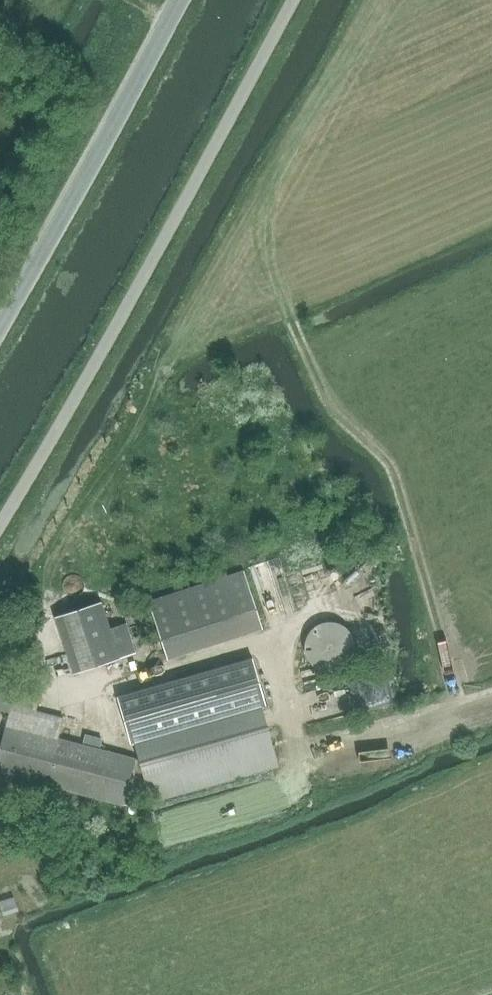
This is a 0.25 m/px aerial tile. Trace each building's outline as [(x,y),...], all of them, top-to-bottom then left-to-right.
[(244,572),(203,585),(149,602),(158,633),(167,660),(263,629),(244,572)] [(101,602),(55,617),(74,674),(120,658),(136,652),(126,622),(110,628),(101,602)] [(328,622),(323,622),(319,624),(315,626),(312,629),(309,632),(307,636),(305,641),(304,645),(305,650),(305,654),(307,658),(310,662),(313,665),(316,668),(320,670),(325,672),(329,672),(334,672),(338,671),(342,669),(346,666),(349,663),(352,659),(354,655),(355,651),(355,646),(354,642),(353,637),(351,633),(348,630),(345,627),(341,624),(337,623),(332,622),(328,622)] [(254,654),(117,693),(130,740),(267,702),(254,654)] [(0,696),(0,709),(10,712),(0,748),(0,773),(123,805),(151,797),(152,802),(278,766),(261,707),(259,708),(258,706),(135,742),(140,759),(58,738),(64,718),(37,711),(40,699),(15,692),(13,700),(0,696)] [(163,842),(189,837),(183,810),(157,815),(163,842)]
